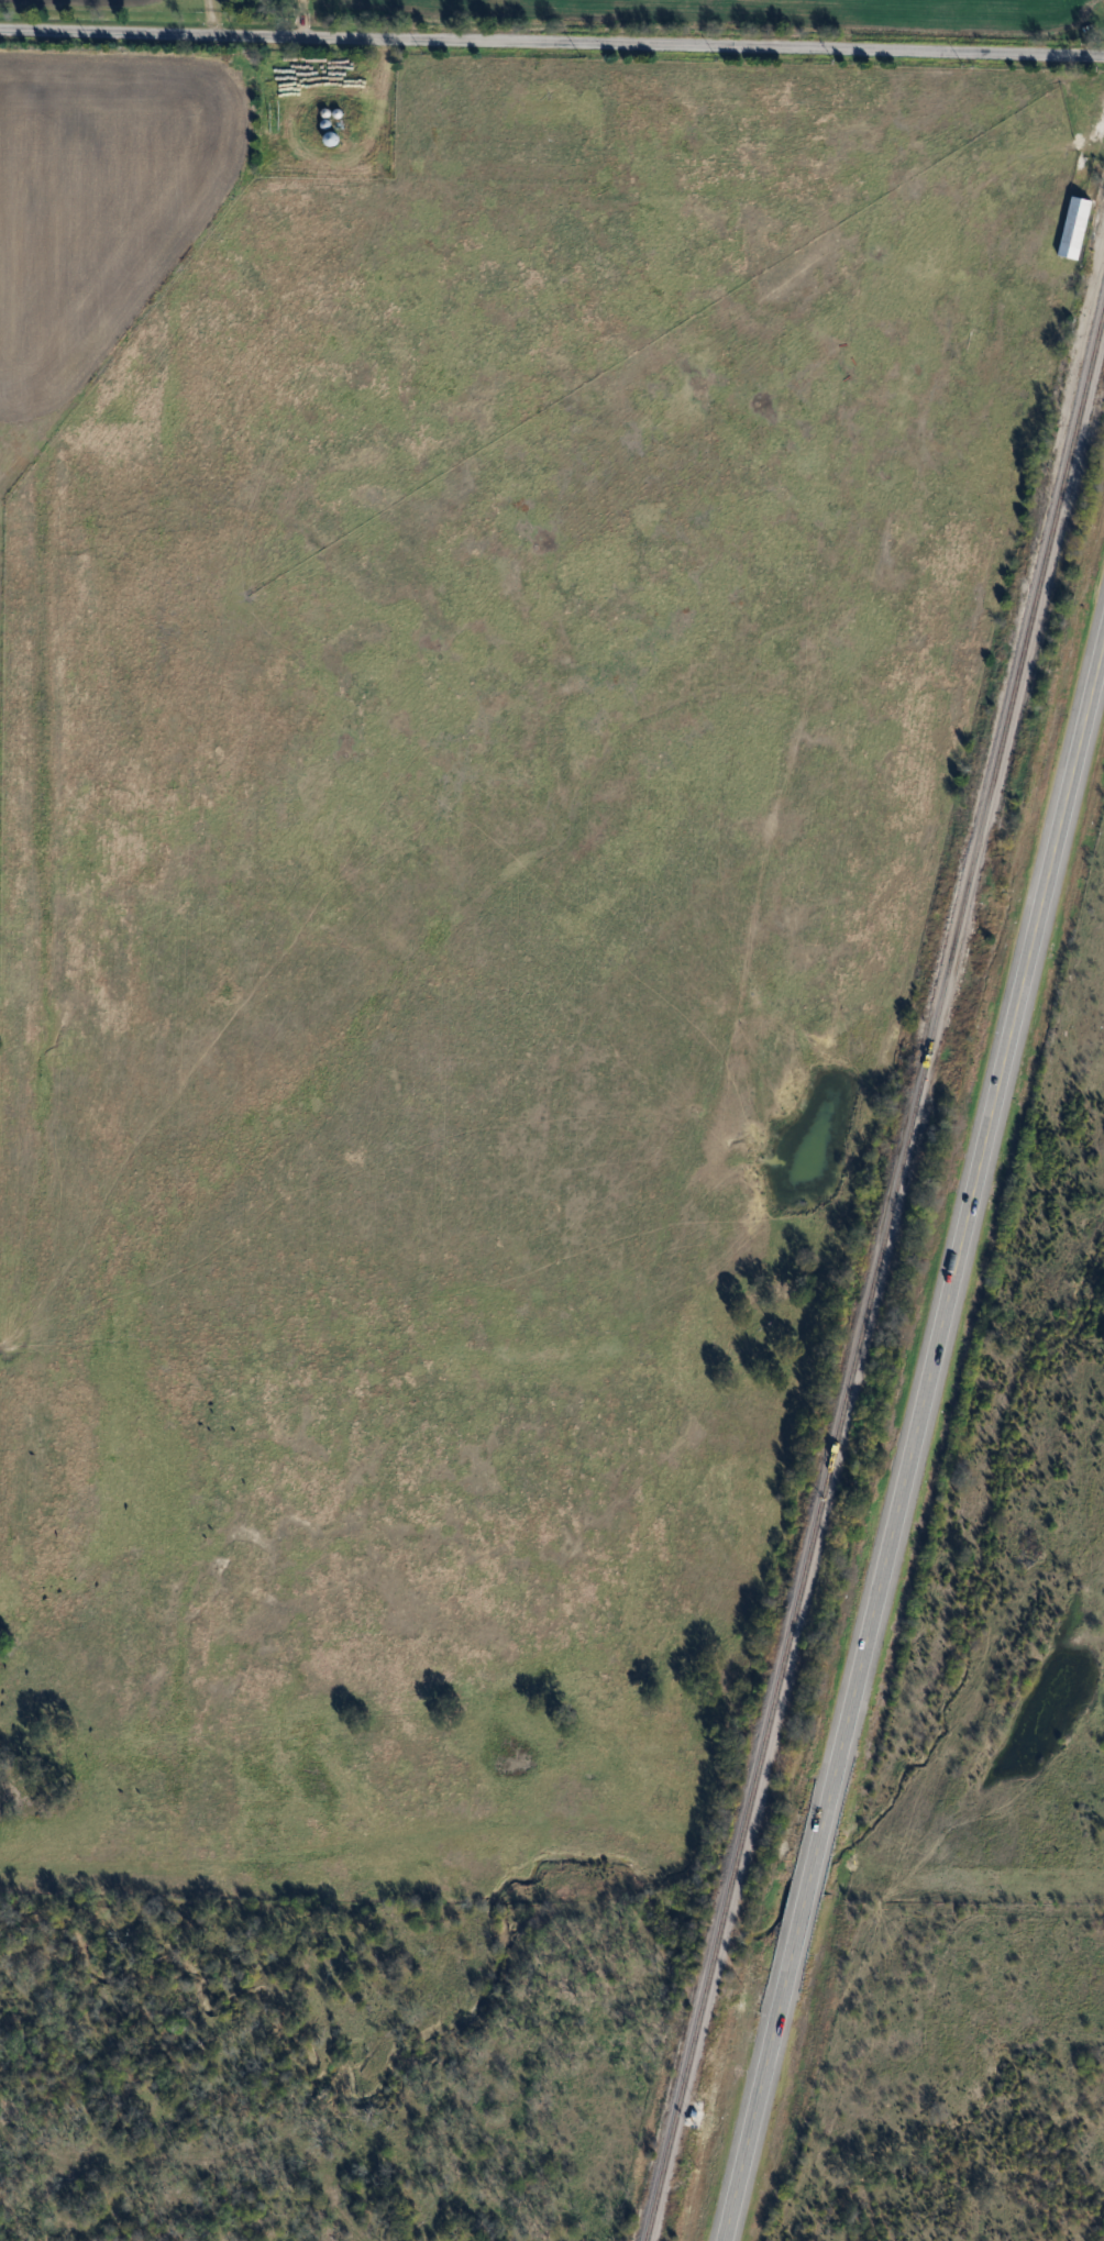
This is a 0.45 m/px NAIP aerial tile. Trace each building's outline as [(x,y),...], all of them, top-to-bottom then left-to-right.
[(323,136),(335,130),(340,137),(328,144),(323,136)] [(1058,254),(1071,194),(1094,198),(1081,260),(1058,254)]
